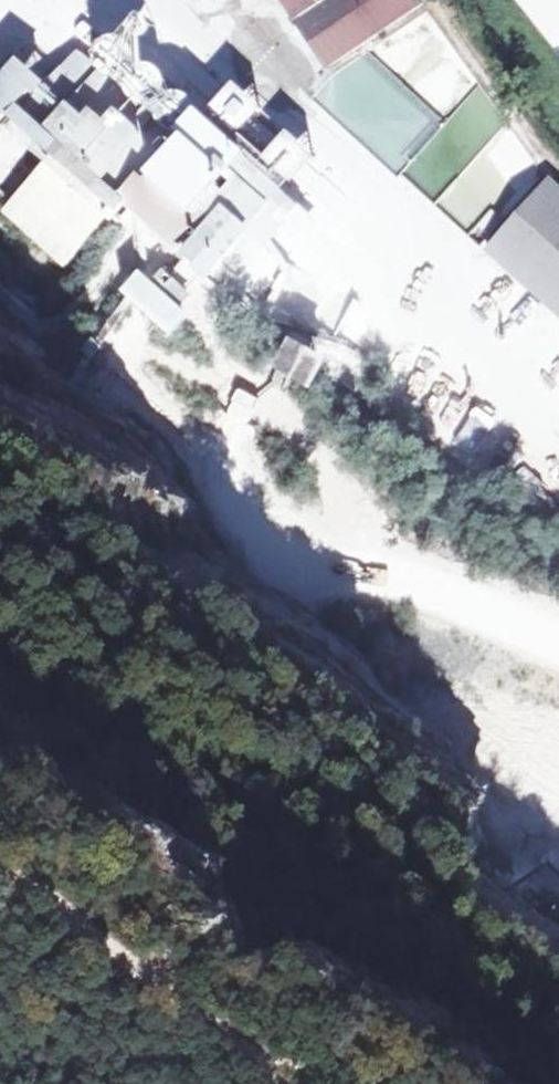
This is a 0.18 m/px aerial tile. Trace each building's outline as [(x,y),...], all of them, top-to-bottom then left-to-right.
[(360,26),(321,53),(348,93),(430,40),(442,56),(453,46),(422,0),(344,0),(360,26)] [(516,1),(556,50),(558,48),(558,10),(552,0),(517,0),(516,1)] [(411,143),(481,80),(459,57),(445,70),(457,84),(448,93),(430,75),(395,108),(391,102),(379,111),(411,143)] [(486,95),(407,178),(440,210),(495,153),(471,131),(495,105),(486,95)] [(60,147),(161,234),(262,320),(297,283),(293,280),(190,191),(96,109),(60,147)] [(136,262),(161,234),(60,147),(26,184),(39,196),(51,183),(67,198),(56,211),(62,218),(74,228),(85,215),(100,229),(89,242),(108,260),(120,247),(136,262)] [(190,191),(293,280),(302,269),(203,178),(190,191)] [(51,183),(39,196),(56,211),(67,198),(51,183)] [(56,211),(39,196),(26,184),(3,208),(39,242),(62,218),(56,211)] [(101,301),(136,262),(120,247),(108,260),(89,242),(100,229),(85,215),(74,228),(62,218),(39,242),(101,301)] [(511,273),(558,321),(558,222),(511,273)] [(283,328),(369,381),(396,339),(308,286),(283,328)] [(170,316),(201,348),(222,326),(191,295),(170,316)] [(402,330),(396,339),(369,381),(409,406),(398,426),(457,461),(488,409),(501,417),(512,399),(442,355),(459,328),(437,314),(420,342),(402,330)] [(239,387),(201,348),(170,316),(133,353),(203,421),(239,387)] [(240,414),(325,467),(344,438),(258,387),(240,414)] [(488,409),(457,461),(485,478),(502,479),(542,418),(512,399),(501,417),(488,409)]
